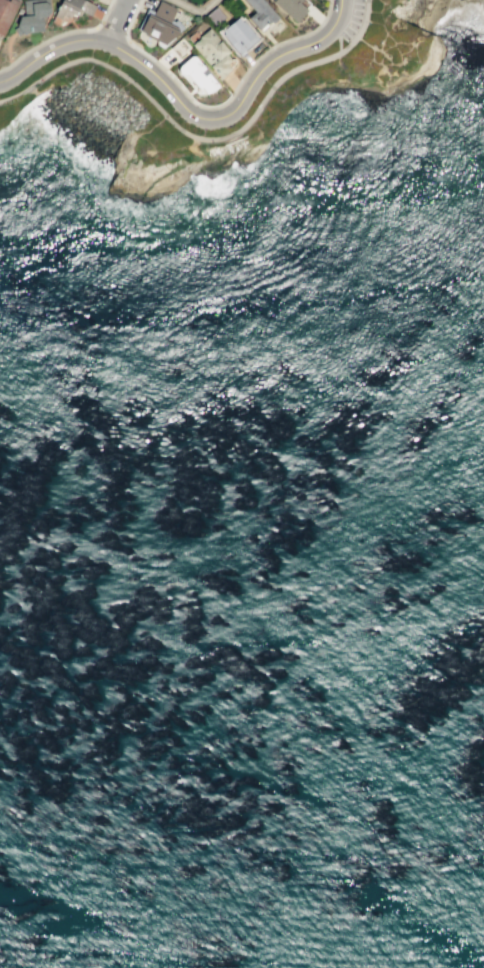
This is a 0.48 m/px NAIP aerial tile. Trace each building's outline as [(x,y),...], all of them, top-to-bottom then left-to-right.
[(0,2),(1,0),(10,0),(23,7),(4,42),(0,40),(0,2)] [(28,16),(27,0),(47,0),(48,33),(21,34),(20,16),(28,16)] [(88,0),(66,0),(58,17),(76,25),(83,10),(94,15),(99,5),(88,0)] [(261,12),(250,0),(268,0),(286,19),(279,25),(275,21),(266,30),(254,18),(261,12)] [(278,2),(280,0),(308,0),(305,3),(314,10),(303,23),(278,2)] [(146,32),(154,14),(158,16),(164,2),(179,9),(173,24),(185,29),(183,32),(186,34),(174,45),(146,32)] [(223,36),(242,57),(260,42),(256,38),(259,35),(247,21),(235,31),(233,28),(223,36)] [(195,46),(203,39),(202,38),(213,29),(224,43),(226,42),(236,53),(233,55),(240,63),(235,68),(237,71),(225,80),(222,76),(221,77),(195,46)] [(182,59),(194,48),(185,38),(172,49),(182,59)] [(199,54),(224,87),(212,97),(206,89),(203,91),(191,75),(187,78),(180,69),(199,54)]
